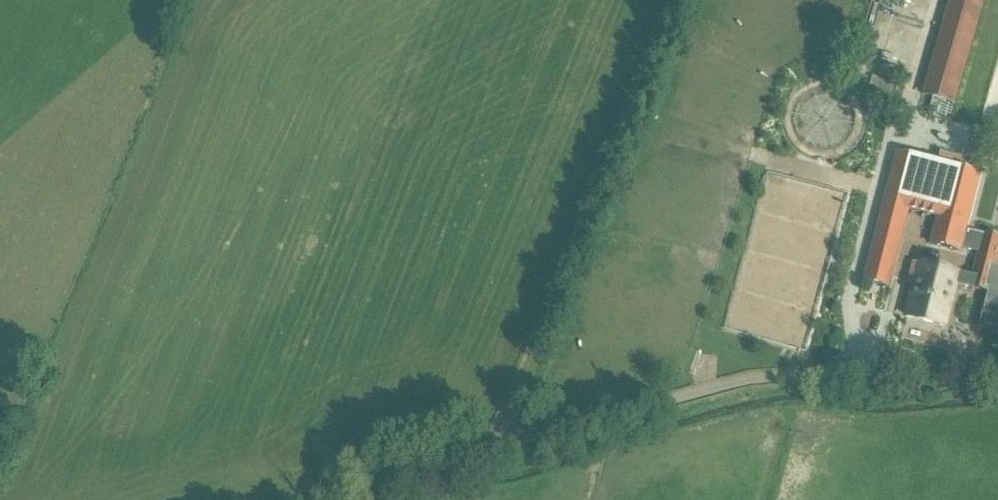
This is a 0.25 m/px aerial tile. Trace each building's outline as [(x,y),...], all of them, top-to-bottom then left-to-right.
[(928,95),(956,102),(982,2),(975,0),(953,0),(928,95)] [(867,282),(888,287),(908,209),(939,217),(932,244),(961,251),(962,248),(980,252),(973,277),(921,264),(921,265),(915,264),(912,275),(916,284),(908,317),(946,326),(956,284),(984,291),(984,293),(987,294),(979,329),(997,334),(997,268),(997,267),(997,266),(997,238),(984,234),(984,235),(966,231),(980,176),(900,155),(867,282)]
